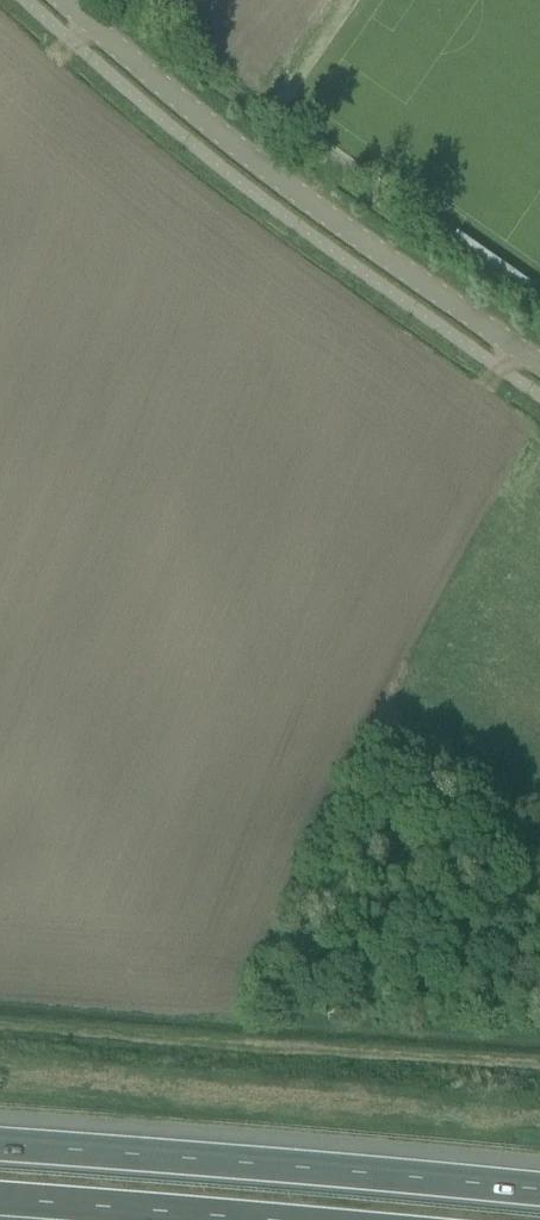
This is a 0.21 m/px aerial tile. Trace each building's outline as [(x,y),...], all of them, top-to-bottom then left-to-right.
[(531,285),(458,234),(449,248),(522,299),(531,285)]
